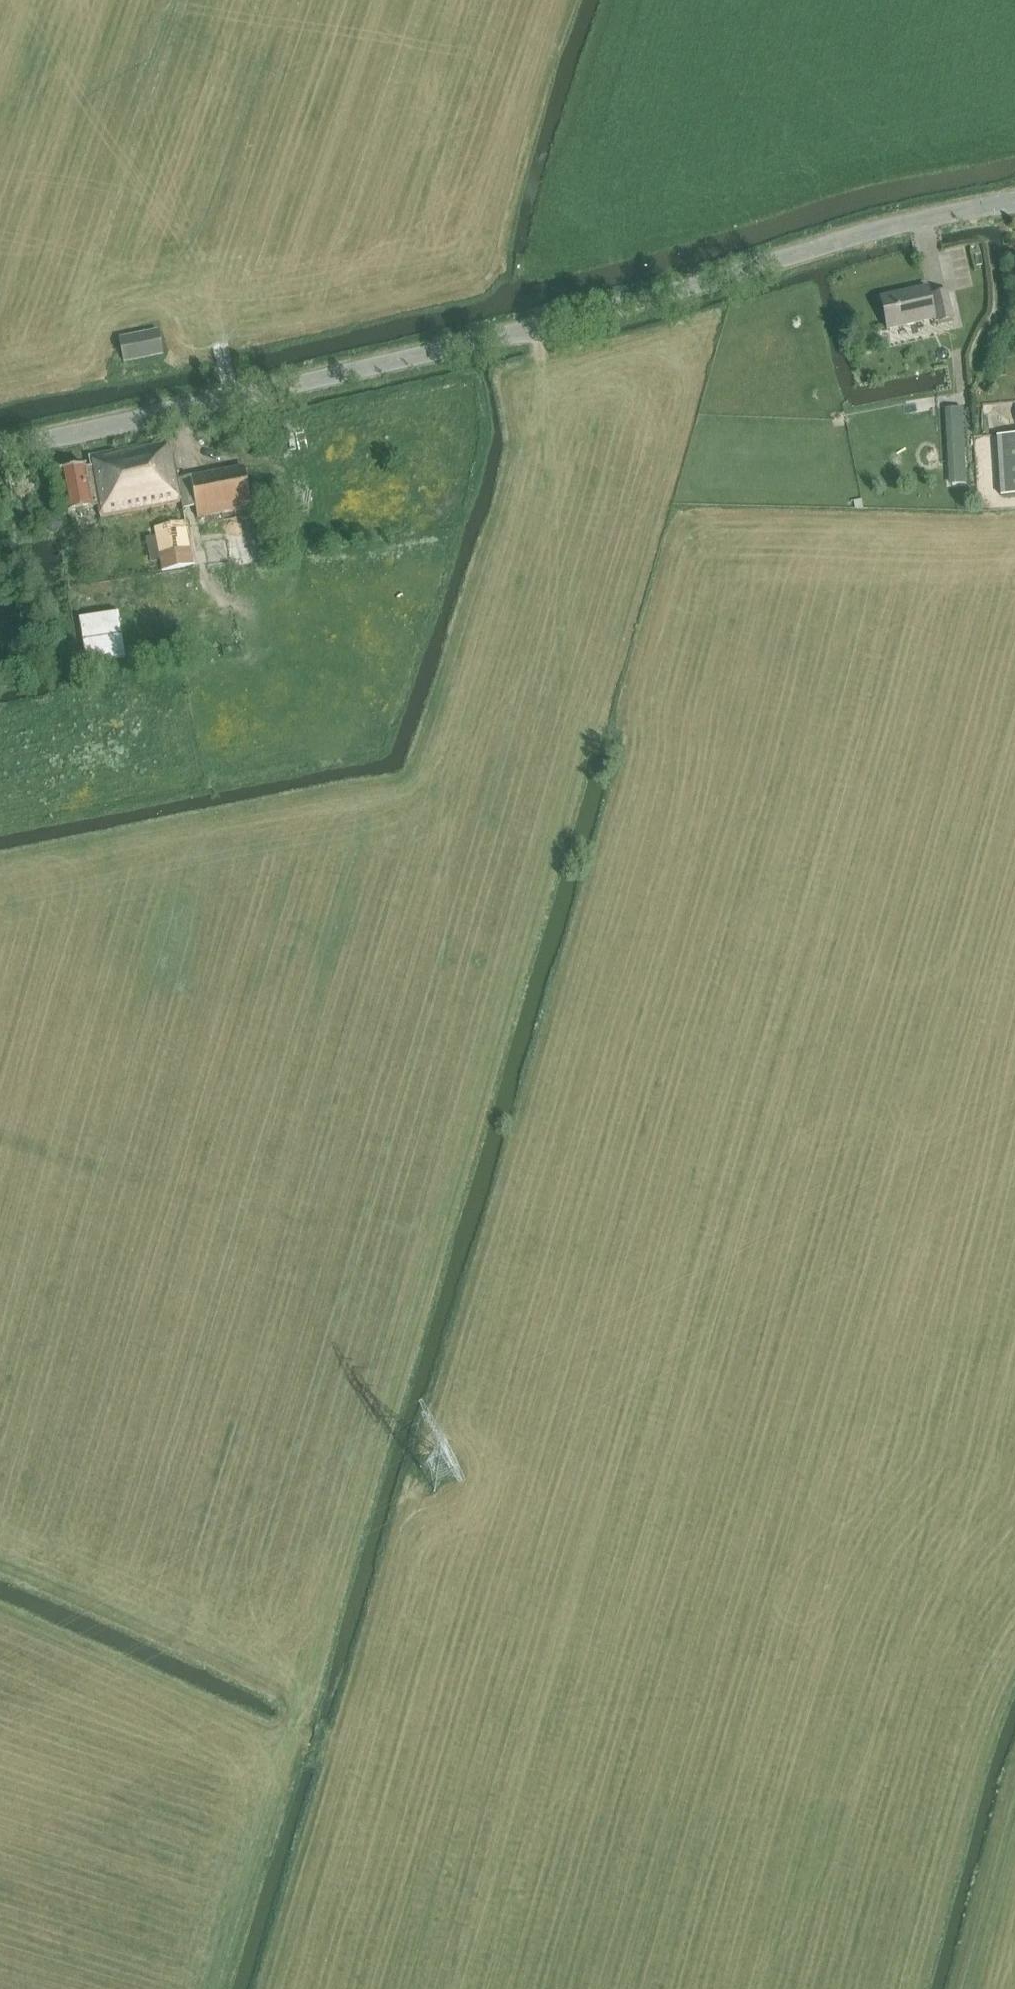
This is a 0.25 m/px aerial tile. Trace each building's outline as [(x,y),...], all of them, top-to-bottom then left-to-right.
[(948,244),(952,286),(971,284),(967,243),(948,244)] [(953,318),(947,291),(930,294),(928,285),(880,296),(888,330),(935,319),(936,322),(953,318)] [(158,330),(120,338),(124,363),(163,355),(158,330)] [(963,408),(948,409),(952,484),(967,483),(963,408)] [(996,436),(1001,496),(1014,495),(1014,435),(996,436)] [(69,464),(63,469),(59,470),(67,511),(99,505),(101,517),(183,501),(184,507),(196,505),(199,516),(251,505),(244,465),(178,478),(173,455),(169,456),(167,442),(90,457),(91,466),(88,466),(87,463),(82,464),(78,463),(69,464)] [(186,520),(155,526),(163,571),(194,564),(186,520)]
